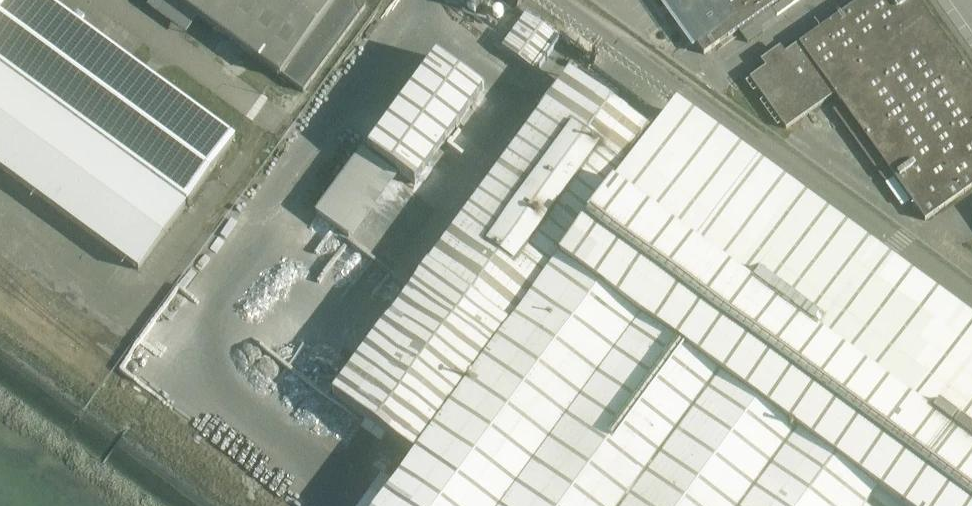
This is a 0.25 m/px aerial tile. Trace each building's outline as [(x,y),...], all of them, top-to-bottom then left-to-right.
[(235,139),(46,0),(0,0),(0,169),(138,271),(235,139)] [(280,78),(338,0),(174,0),(280,78)] [(703,54),(779,0),(665,0),(703,54)] [(917,0),(859,0),(785,53),(779,46),(761,59),(765,66),(749,77),(786,128),(834,93),(925,219),(971,185),(971,77),(917,0)] [(526,18),(502,50),(534,73),(558,41),(526,18)] [(484,94),(436,58),(368,150),(417,186),(484,94)] [(652,135),(572,76),(335,399),(415,458),(380,505),(971,505),(971,321),(676,103),(652,135)] [(822,105),(816,110),(835,135),(842,130),(822,105)] [(340,223),(316,248),(329,261),(322,268),(338,283),(356,263),(367,273),(379,260),(340,223)]
